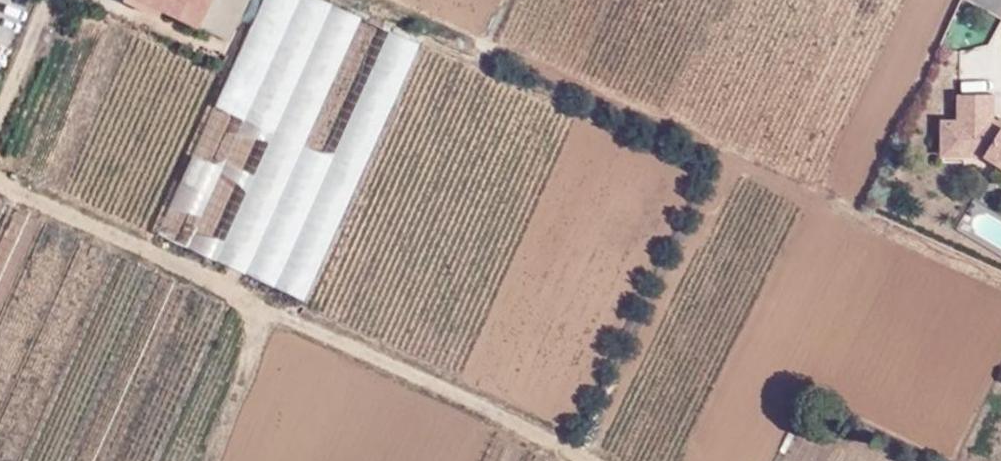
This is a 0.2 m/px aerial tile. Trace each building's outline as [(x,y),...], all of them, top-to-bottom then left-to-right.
[(241,0),(142,0),(225,37),(241,0)] [(418,35),(340,0),(257,0),(158,229),(304,294),(418,35)] [(957,122),(957,152),(987,151),(1000,161),(1000,129),(989,122),(990,96),(957,96),(957,122)] [(989,122),(1000,129),(1000,120),(989,122)] [(957,152),(957,122),(940,122),(940,151),(957,152)]
